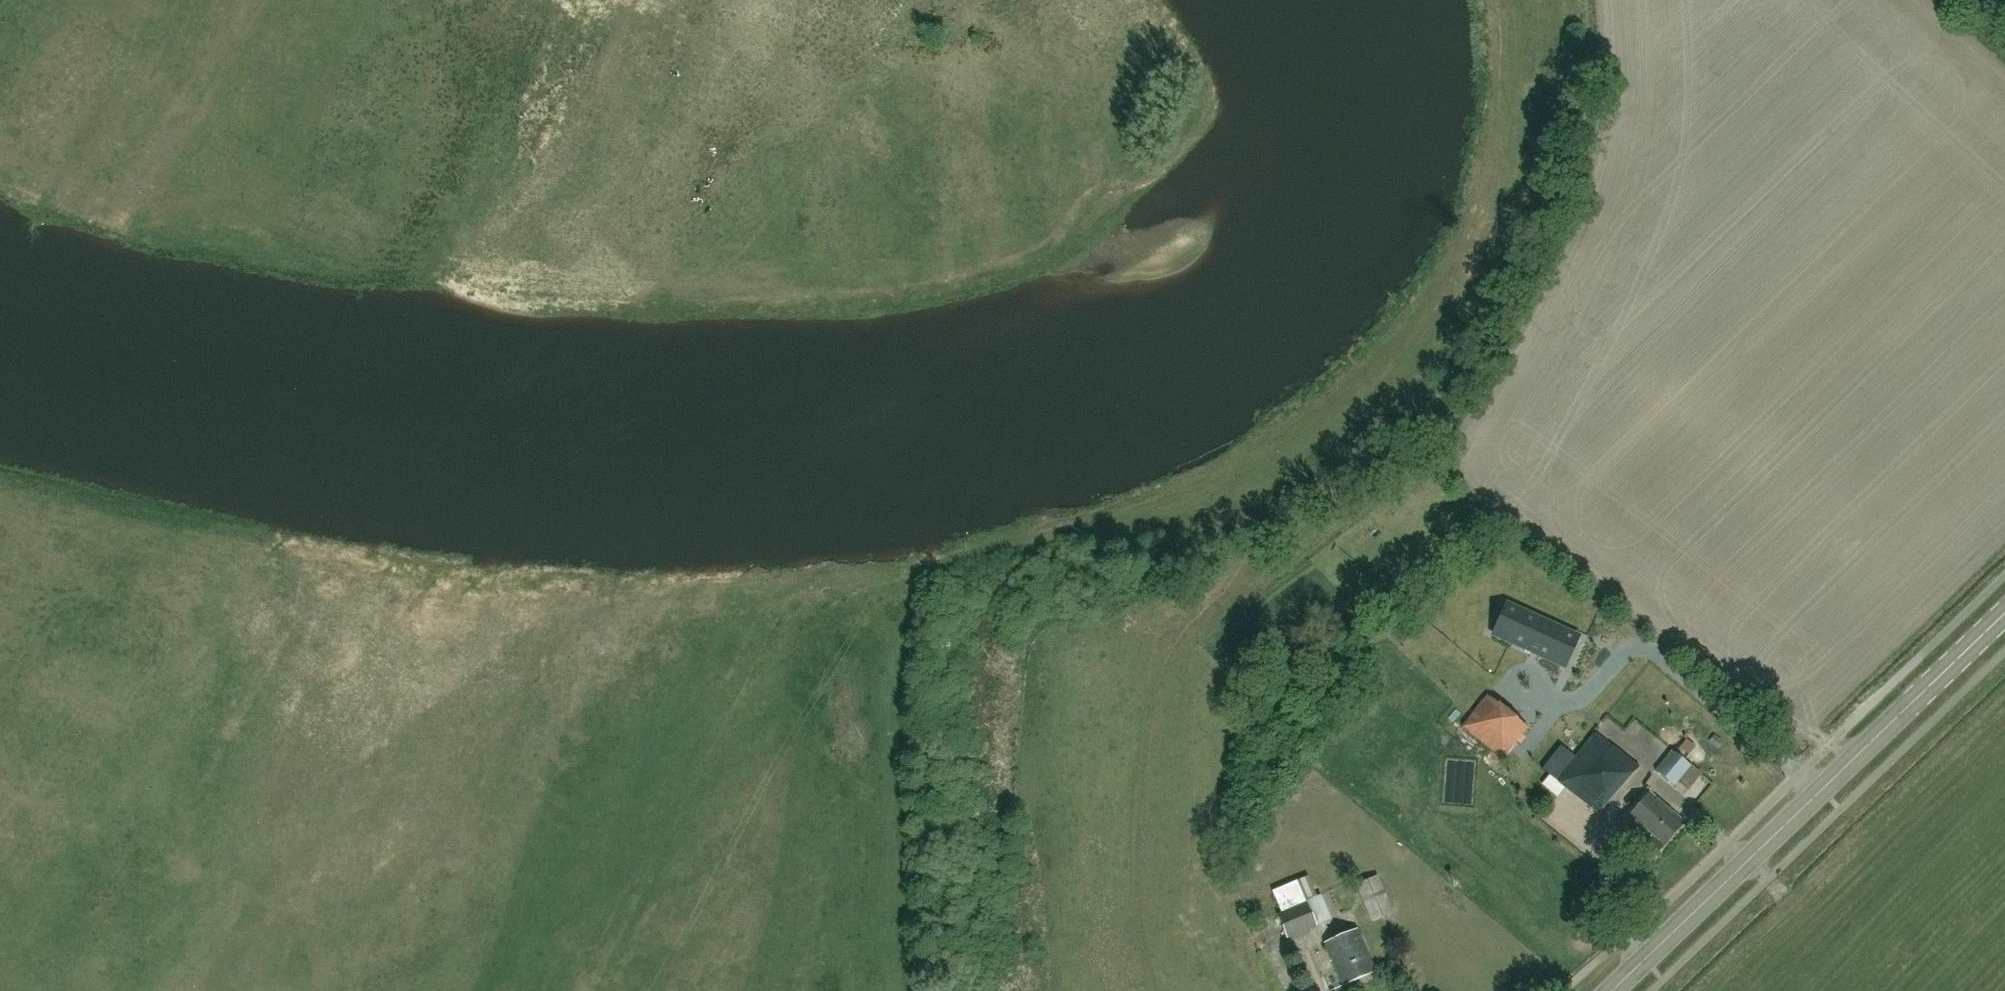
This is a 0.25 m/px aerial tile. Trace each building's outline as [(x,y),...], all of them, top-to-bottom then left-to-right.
[(1493,633),(1511,642),(1565,666),(1579,637),(1524,613),(1506,604),(1493,633)] [(1503,759),(1529,727),(1487,695),(1462,726),(1503,759)] [(1595,731),(1575,755),(1562,744),(1542,768),(1558,781),(1557,782),(1598,813),(1639,765),(1595,731)] [(1673,787),(1690,767),(1671,751),(1654,771),(1673,787)] [(1617,830),(1634,845),(1667,806),(1649,791),(1626,818),(1627,818),(1617,830)] [(1662,847),(1685,820),(1667,806),(1634,845),(1651,859),(1661,847),(1662,847)] [(1394,914),(1378,876),(1356,886),(1372,923),(1394,914)] [(1322,923),(1333,919),(1324,893),(1313,897),(1322,923)] [(1287,937),(1317,924),(1307,902),(1278,914),(1287,937)] [(1343,985),(1376,971),(1358,929),(1325,943),(1343,985)]
